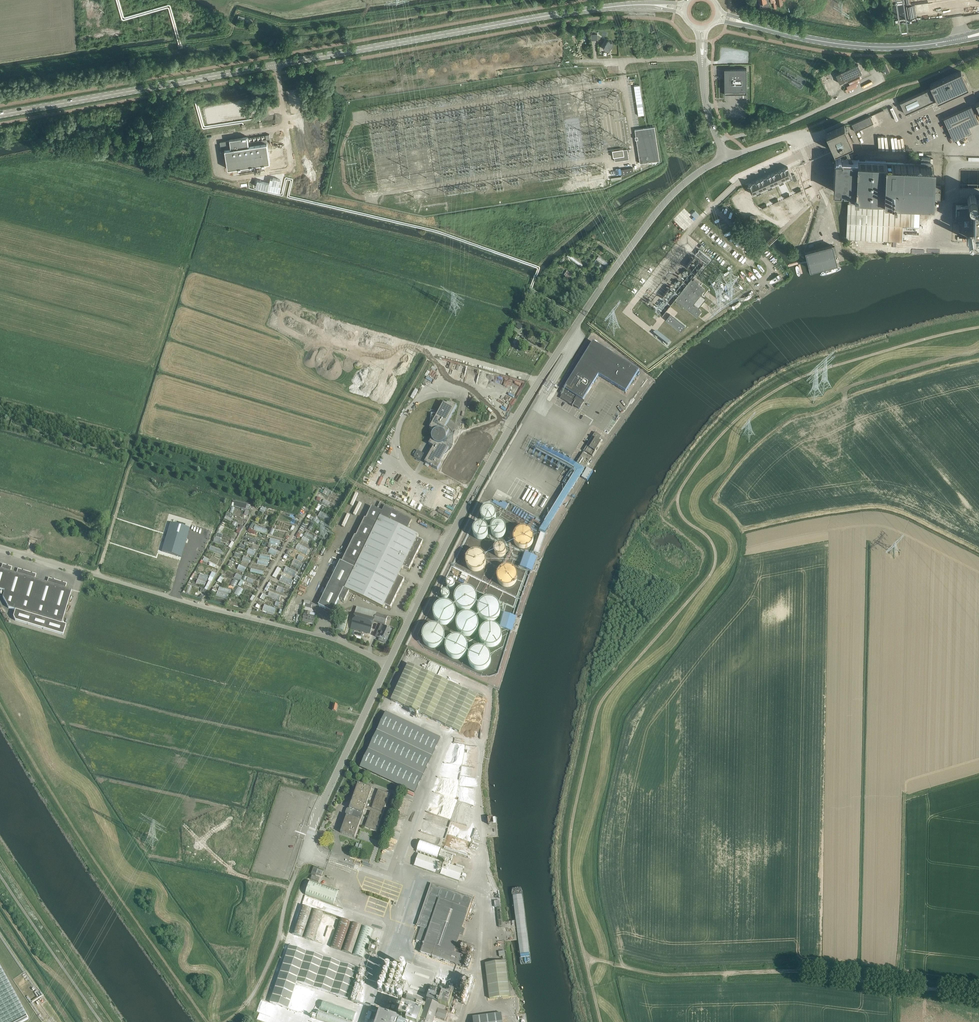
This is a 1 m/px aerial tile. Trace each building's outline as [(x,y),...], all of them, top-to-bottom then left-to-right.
[(612,42),(613,42),(612,41),(611,41),(608,39),(603,48),(609,51),(614,43),(612,42)] [(880,65),(881,66),(884,74),(890,71),(885,62),(880,65)] [(836,74),(840,83),(862,73),(858,64),(836,74)] [(724,68),(725,94),(747,94),(747,68),(724,68)] [(900,102),(905,113),(936,99),(937,102),(968,88),(961,71),(930,85),(931,88),(900,102)] [(969,126),(978,122),(971,105),(943,118),(953,139),(972,132),(969,126)] [(852,124),(855,131),(874,123),(870,116),(852,124)] [(826,133),(834,152),(853,143),(844,125),(826,133)] [(635,129),(640,163),(660,160),(655,126),(635,129)] [(225,149),(227,169),(270,162),(267,142),(267,143),(266,139),(270,138),(269,134),(220,141),(221,146),(225,146),(225,149)] [(614,157),(615,161),(629,159),(627,149),(623,149),(623,148),(612,150),(613,157),(614,157)] [(844,192),(844,195),(856,195),(856,197),(891,198),(890,203),(899,203),(899,200),(932,200),(932,199),(940,199),(941,185),(932,185),(933,164),(930,164),(931,157),(922,157),(921,159),(918,159),(918,163),(858,161),(858,162),(842,161),(842,160),(835,160),(835,165),(834,191),(841,191),(844,192)] [(788,166),(782,169),(786,178),(790,177),(791,180),(793,179),(795,181),(798,180),(797,179),(795,174),(792,175),(788,166)] [(633,167),(621,169),(622,176),(634,172),(633,167)] [(782,169),(776,172),(782,184),(784,183),(783,180),(786,178),(782,169)] [(776,172),(771,174),(775,183),(778,182),(780,185),(782,184),(776,172)] [(771,174),(765,177),(771,189),(773,188),(771,185),(775,183),(771,174)] [(765,177),(759,179),(764,188),(767,187),(769,190),(771,189),(765,177)] [(759,179),(754,182),(759,195),(762,194),(760,190),(764,188),(759,179)] [(759,195),(754,182),(748,185),(752,194),(756,192),(757,196),(759,195)] [(846,238),(914,241),(919,241),(919,231),(930,232),(931,221),(920,220),(920,206),(848,203),(846,238)] [(973,234),(973,229),(978,229),(978,205),(956,205),(956,218),(962,218),(962,223),(960,223),(960,233),(973,234)] [(806,252),(811,270),(837,263),(835,255),(837,255),(835,246),(833,247),(832,245),(815,250),(813,243),(808,244),(810,251),(806,252)] [(696,254),(707,263),(711,258),(699,249),(696,254)] [(678,294),(675,299),(676,300),(676,301),(680,305),(681,304),(697,316),(702,310),(693,303),(694,303),(699,307),(706,298),(701,294),(705,289),(698,283),(699,282),(694,278),(693,279),(691,278),(687,283),(678,294)] [(670,314),(666,319),(681,331),(685,326),(670,314)] [(656,331),(654,334),(668,345),(670,342),(656,331)] [(574,405),(579,408),(584,401),(585,402),(583,400),(599,375),(626,392),(639,370),(593,342),(564,388),(563,388),(560,393),(561,393),(563,394),(560,398),(573,406),(572,406),(573,406),(574,405)] [(434,447),(427,458),(425,462),(430,465),(430,464),(433,466),(433,467),(438,470),(441,463),(440,462),(449,447),(444,444),(443,443),(446,435),(447,435),(449,430),(445,428),(457,406),(452,403),(451,405),(449,404),(448,403),(448,404),(447,404),(444,403),(430,428),(434,431),(435,431),(434,432),(433,433),(433,434),(432,435),(432,436),(432,437),(432,439),(429,444),(434,447)] [(585,451),(592,456),(602,441),(601,441),(601,442),(598,440),(600,436),(595,433),(587,446),(589,446),(585,451)] [(414,455),(421,460),(424,454),(418,450),(414,455)] [(575,466),(583,472),(591,458),(583,453),(575,466)] [(564,484),(572,489),(582,472),(574,467),(566,480),(564,484)] [(586,471),(582,477),(586,480),(590,473),(592,470),(588,467),(586,471)] [(233,501),(232,506),(234,506),(249,510),(251,505),(235,501),(233,501)] [(394,511),(392,510),(393,508),(380,502),(377,509),(372,506),(366,519),(365,518),(356,536),(355,536),(342,562),(340,561),(319,605),(332,612),(339,598),(344,601),(349,591),(383,608),(385,605),(391,608),(405,579),(399,576),(403,567),(409,570),(423,541),(417,538),(419,535),(407,530),(412,520),(394,511)] [(496,514),(496,512),(496,511),(495,510),(494,508),(493,507),(492,507),(490,506),(489,506),(488,506),(486,507),(485,508),(484,508),(483,510),(482,511),(482,512),(482,514),(482,515),(483,516),(483,518),(484,519),(485,520),(487,520),(488,521),(490,521),(491,521),(492,520),(493,519),(494,519),(495,518),(496,516),(496,515),(496,514)] [(188,527),(169,522),(161,552),(180,557),(188,527)] [(506,529),(506,528),(506,526),(505,525),(504,524),(503,523),(501,522),(499,522),(498,522),(496,523),(494,524),(493,525),(492,526),(492,528),(492,529),(492,531),(493,532),(493,533),(494,534),(495,535),(497,536),(498,536),(500,536),(501,536),(502,536),(503,535),(504,534),(505,533),(506,532),(506,531),(506,529)] [(488,532),(488,530),(487,529),(487,527),(486,526),(485,525),(483,525),(482,524),(480,524),(478,525),(476,526),(476,527),(475,528),(474,529),(474,530),(474,532),(474,533),(474,534),(475,536),(476,537),(477,538),(478,538),(479,539),(481,539),(482,539),(483,538),(485,538),(486,537),(487,536),(488,534),(488,533),(488,532)] [(534,539),(534,536),(533,535),(532,533),(531,532),(530,531),(528,529),(526,529),(524,528),(522,529),(520,529),(518,530),(517,531),(516,533),(515,535),(514,537),(514,539),(514,540),(514,542),(515,544),(517,545),(518,547),(520,548),(522,548),(523,549),(525,549),(527,548),(529,547),(531,546),(532,545),(533,543),(534,541),(534,539)] [(533,552),(538,554),(545,534),(540,532),(533,552)] [(507,551),(507,550),(506,549),(506,547),(505,547),(504,546),(503,545),(502,545),(501,545),(499,545),(498,546),(497,546),(496,547),(495,549),(495,551),(495,552),(495,553),(496,554),(497,555),(498,556),(499,557),(500,557),(502,557),(503,556),(505,555),(506,554),(506,553),(507,552),(507,551)] [(487,562),(487,561),(487,559),(486,557),(485,556),(484,554),(481,552),(480,552),(478,551),(476,551),(474,552),(472,552),(471,553),(469,555),(468,556),(467,558),(467,560),(467,561),(467,563),(467,565),(468,567),(469,568),(471,570),(472,570),(474,571),(476,571),(478,571),(480,571),(481,570),(484,569),(485,567),(486,565),(487,563),(487,562)] [(519,566),(532,571),(537,557),(524,552),(519,566)] [(4,591),(10,572),(11,572),(12,567),(3,564),(1,569),(0,569),(0,590),(4,591)] [(518,577),(518,575),(517,573),(516,571),(515,570),(513,568),(511,567),(509,567),(507,567),(505,567),(503,568),(502,569),(500,570),(499,571),(498,573),(498,575),(498,577),(498,579),(498,581),(499,583),(500,584),(502,585),(504,586),(505,587),(507,587),(509,587),(511,587),(512,586),(514,585),(516,583),(517,581),(518,579),(518,577)] [(9,608),(15,610),(27,571),(18,569),(17,573),(11,572),(10,572),(4,591),(3,597),(9,608)] [(15,610),(13,617),(15,620),(28,624),(29,621),(31,615),(41,581),(35,579),(36,574),(27,571),(15,610)] [(41,581),(31,615),(29,621),(63,631),(64,625),(62,624),(72,590),(65,588),(67,583),(49,578),(47,583),(41,581)] [(455,584),(455,583),(454,581),(453,580),(451,580),(450,580),(449,581),(448,581),(447,583),(447,584),(447,585),(448,587),(449,588),(451,588),(452,588),(453,588),(454,587),(455,586),(455,584)] [(477,599),(477,597),(476,595),(475,593),(474,591),(472,590),(470,589),(468,588),(466,588),(464,588),(462,589),(460,590),(459,591),(457,593),(456,595),(456,597),(455,599),(456,601),(456,603),(457,605),(458,606),(460,608),(462,609),(464,609),(466,610),(468,609),(470,609),(472,608),(474,607),(475,605),(476,603),(477,601),(477,599)] [(450,595),(450,594),(449,592),(447,591),(446,591),(444,591),(443,592),(442,593),(442,595),(442,597),(443,598),(444,599),(445,599),(447,599),(449,598),(449,597),(450,596),(450,595)] [(500,610),(500,607),(499,605),(498,603),(497,602),(495,601),(493,600),(491,599),(489,599),(487,599),(485,600),(483,601),(481,602),(480,604),(479,606),(479,608),(478,610),(479,612),(479,614),(481,616),(482,618),(484,619),(485,620),(487,620),(490,621),(492,620),(494,620),(495,619),(497,617),(498,616),(499,614),(500,612),(500,610)] [(456,614),(456,612),(455,610),(454,608),(453,607),(451,605),(450,604),(448,603),(445,603),(443,603),(441,604),(439,605),(438,606),(436,608),(435,610),(435,612),(434,614),(434,616),(435,618),(436,620),(437,621),(439,623),(441,624),(442,624),(445,625),(447,624),(449,624),(451,623),(453,622),(454,620),(455,618),(456,616),(456,614)] [(382,624),(377,636),(387,640),(392,629),(385,626),(388,616),(357,607),(355,615),(353,620),(351,628),(372,634),(373,632),(371,632),(374,621),(382,624)] [(310,615),(311,611),(309,610),(309,612),(306,611),(305,614),(303,621),(308,623),(309,622),(314,623),(315,616),(310,615)] [(337,629),(344,631),(348,616),(341,613),(337,629)] [(500,627),(512,631),(516,617),(504,613),(500,627)] [(478,626),(478,625),(478,623),(477,621),(476,619),(475,618),(474,617),(472,615),(470,615),(468,615),(465,615),(463,615),(461,617),(460,618),(458,619),(457,621),(457,624),(457,625),(457,627),(457,629),(458,631),(459,633),(461,634),(463,635),(465,636),(467,636),(470,636),(471,635),(473,635),(475,633),(476,632),(477,630),(478,628),(478,626)] [(502,636),(502,634),(501,632),(500,630),(499,628),(497,627),(495,626),(493,625),(492,625),(490,625),(488,626),(485,627),(484,628),(482,629),(481,631),(480,633),(480,636),(480,638),(481,640),(482,642),(483,644),(485,645),(487,646),(489,646),(491,647),(493,646),(495,646),(497,645),(499,644),(500,642),(501,640),(502,638),(502,636)] [(445,637),(444,635),(444,633),(443,631),(441,629),(440,628),(438,627),(436,626),(434,626),(432,626),(430,627),(428,628),(426,629),(425,631),(424,633),(423,635),(423,637),(423,639),(424,641),(425,643),(426,644),(428,646),(429,647),(431,648),(433,648),(436,648),(438,647),(439,646),(441,645),(443,643),(444,642),(444,639),(445,637)] [(467,649),(467,648),(467,646),(467,644),(465,642),(464,641),(463,639),(461,638),(458,638),(457,638),(455,638),(453,638),(451,639),(449,641),(448,642),(447,644),(446,646),(446,648),(446,651),(447,653),(447,654),(449,656),(450,657),(452,658),(454,659),(456,659),(459,659),(461,658),(463,657),(464,656),(466,654),(467,653),(467,651),(467,649)] [(490,660),(490,659),(490,657),(490,656),(489,653),(487,652),(486,650),(484,649),(482,649),(480,649),(477,649),(476,649),(474,650),(472,652),(471,653),(470,655),(469,657),(469,659),(469,661),(469,663),(470,665),(472,667),(473,668),(475,669),(477,670),(479,670),(481,670),(483,670),(485,669),(487,668),(488,666),(489,664),(490,662),(490,660)] [(391,700),(460,732),(477,696),(408,664),(391,700)] [(360,767),(415,792),(441,738),(386,712),(360,767)] [(347,815),(341,832),(345,834),(355,837),(365,808),(371,811),(365,827),(376,831),(390,793),(379,789),(372,808),(366,806),(373,788),(358,783),(349,808),(347,809),(346,813),(347,815)] [(311,874),(316,875),(317,874),(322,876),(324,871),(314,867),(311,874)] [(336,888),(338,888),(340,881),(338,880),(336,885),(321,880),(320,882),(336,887),(336,888)] [(441,961),(446,962),(446,961),(463,967),(466,957),(454,952),(472,898),(432,884),(417,926),(421,927),(416,940),(421,942),(419,945),(423,947),(421,952),(442,959),(441,961)] [(342,951),(352,954),(361,925),(351,922),(342,951)] [(289,946),(270,1002),(288,1008),(297,982),(348,999),(356,976),(357,977),(356,980),(354,984),(357,985),(357,986),(352,1001),(358,1003),(361,1004),(363,997),(359,995),(360,991),(362,991),(363,988),(368,977),(369,973),(365,972),(365,971),(289,946)] [(373,953),(371,957),(374,958),(375,954),(376,954),(379,946),(377,946),(376,948),(370,946),(369,952),(373,953)] [(485,963),(490,998),(510,996),(506,961),(485,963)] [(29,1019),(0,965),(0,1021),(22,1021),(29,1019)] [(435,1017),(445,1020),(453,997),(452,996),(452,995),(449,994),(449,995),(443,993),(443,994),(442,993),(442,992),(439,991),(439,992),(434,991),(435,987),(433,986),(437,974),(417,968),(407,965),(402,982),(401,982),(398,990),(408,994),(404,1006),(403,1005),(399,1017),(400,1017),(399,1018),(381,1011),(381,1010),(376,1008),(376,1007),(376,1006),(372,1005),(371,1005),(370,1010),(370,1012),(367,1019),(370,1020),(369,1021),(433,1021),(435,1017)] [(464,978),(461,989),(465,990),(469,980),(464,978)]
